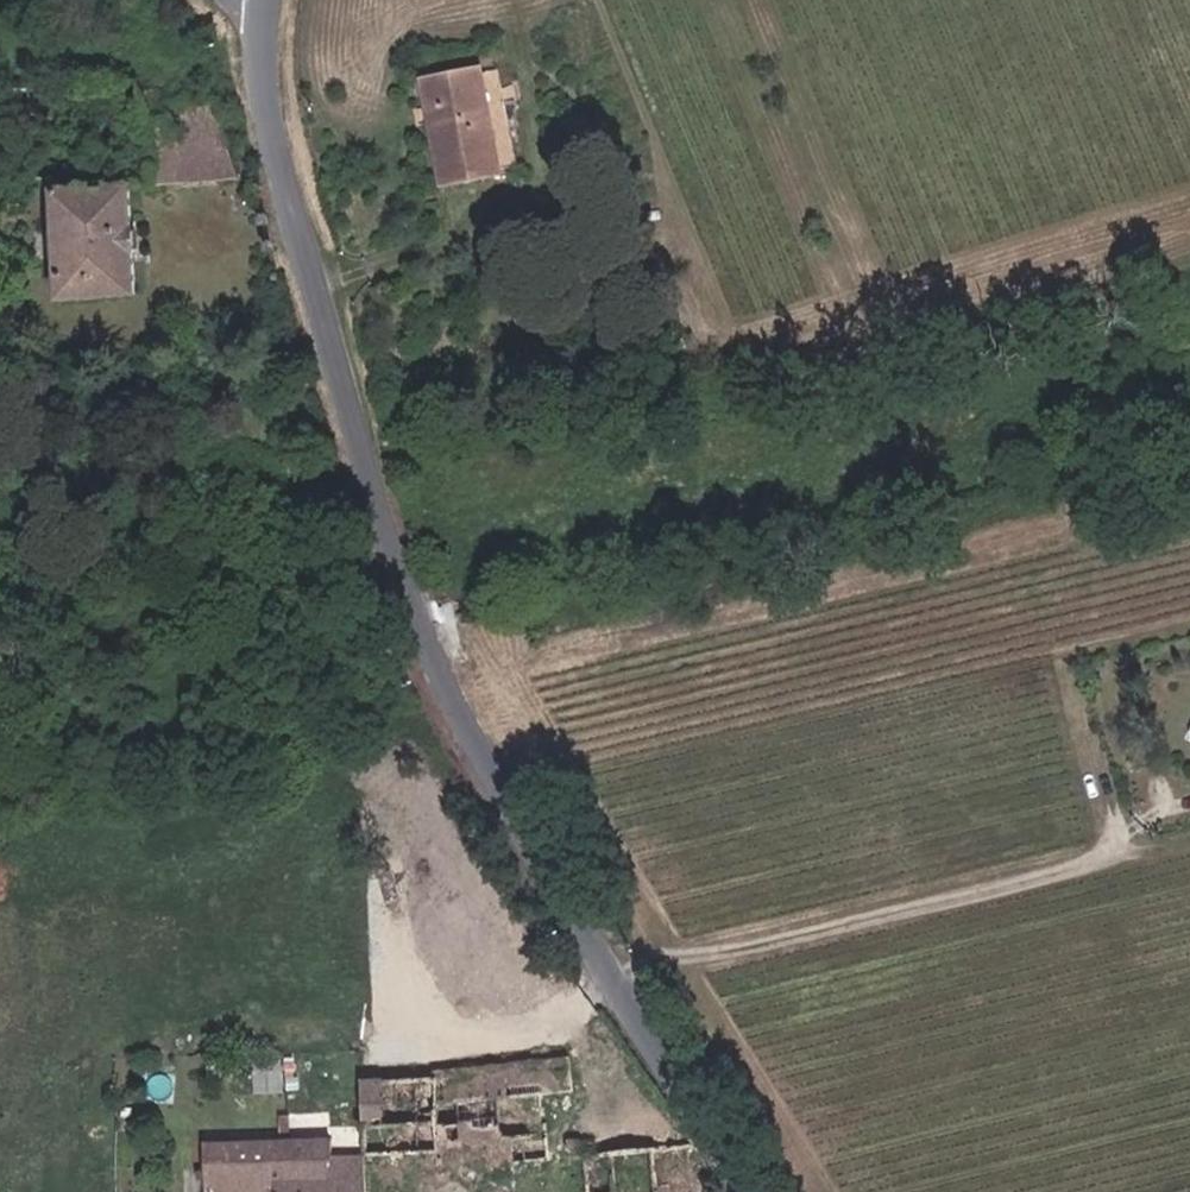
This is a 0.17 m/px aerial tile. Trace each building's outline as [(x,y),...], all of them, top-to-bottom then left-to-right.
[(536,168),(521,70),(453,79),(464,159),(452,162),(455,181),(536,168)] [(136,187),(182,182),(183,139),(221,136),(220,107),(149,109),(148,121),(136,121),(134,86),(19,88),(27,184),(50,184),(61,299),(143,294),(136,187)] [(182,182),(242,175),(221,136),(183,139),(182,182)] [(707,1164),(700,1153),(649,1155),(602,1157),(600,1141),(555,1143),(552,1094),(579,1092),(578,1057),(436,1067),(436,1082),(364,1085),(365,1149),(365,1156),(437,1154),(439,1175),(524,1169),(526,1182),(545,1181),(546,1160),(569,1158),(571,1177),(588,1176),(589,1191),(710,1191),(707,1164)] [(602,1157),(649,1155),(646,1120),(600,1123),(600,1141),(602,1157)] [(365,1156),(365,1149),(343,1150),(342,1134),(209,1141),(210,1191),(366,1191),(365,1156)]
